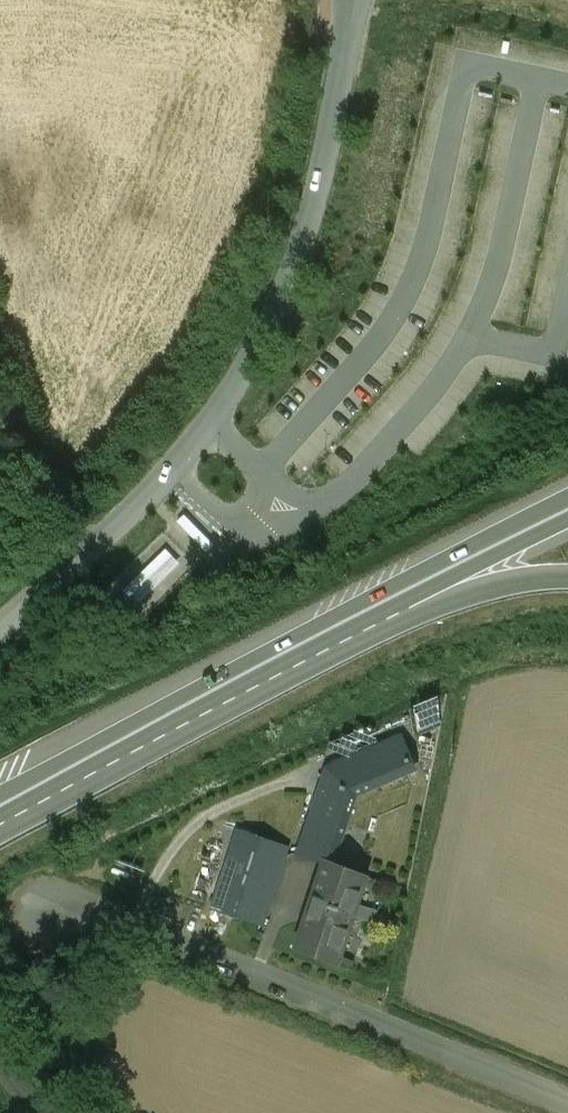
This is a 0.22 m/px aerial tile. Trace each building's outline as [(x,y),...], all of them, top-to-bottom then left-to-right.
[(183,515),(176,522),(206,552),(213,544),(183,515)] [(400,736),(326,765),(299,851),(323,860),(334,863),(356,792),(414,769),(400,736)] [(292,847),(238,829),(211,909),(265,927),(292,847)] [(372,876),(334,863),(323,860),(292,948),(341,965),(372,876)]
